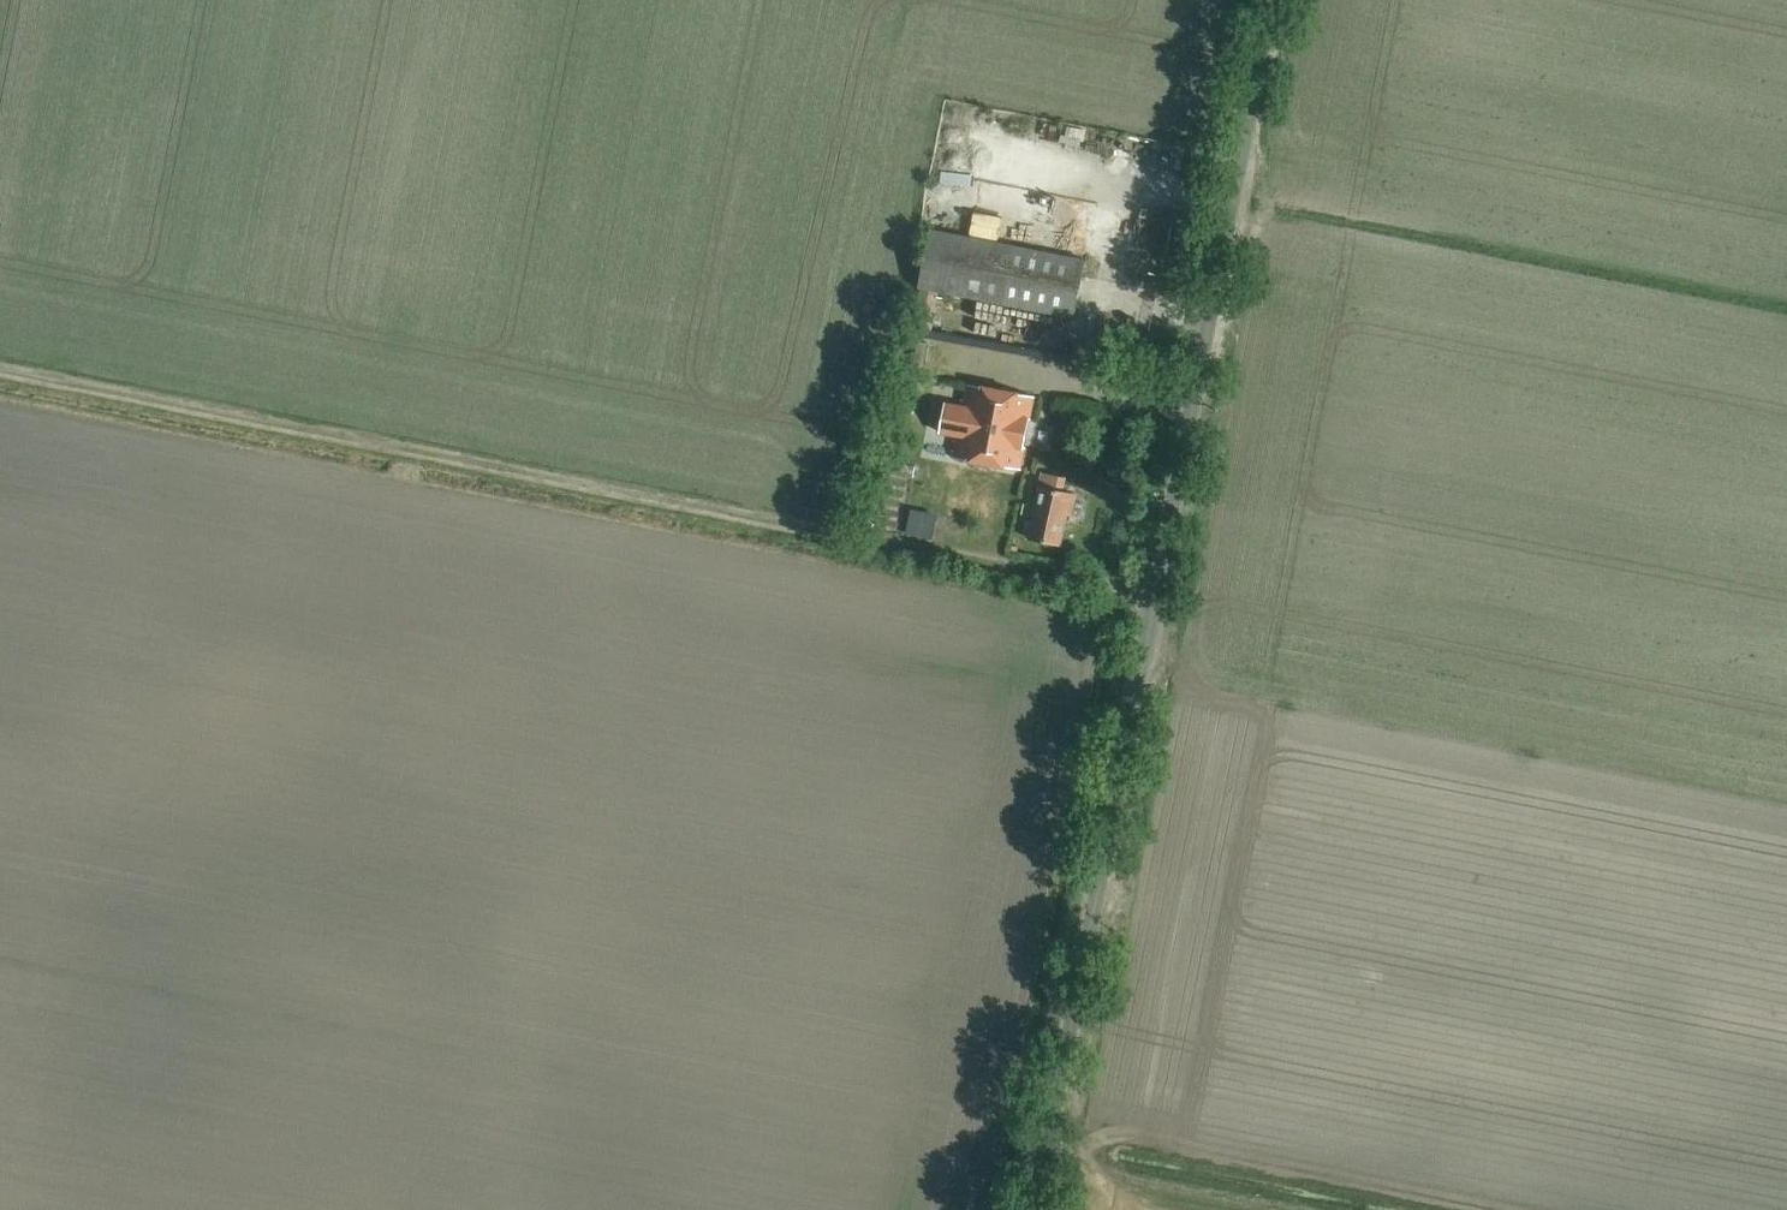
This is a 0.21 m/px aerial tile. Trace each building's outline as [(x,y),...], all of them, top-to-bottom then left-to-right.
[(1071,320),(1083,261),(926,230),(914,289),(1071,320)] [(943,408),(939,432),(939,434),(955,437),(952,459),(1020,471),(1024,449),(1021,448),(1026,421),(1028,422),(1033,398),(964,386),(963,392),(967,393),(966,402),(962,402),(960,409),(944,406),(943,408)] [(1041,475),(1027,539),(1060,546),(1067,514),(1072,515),(1076,496),(1062,493),(1065,480),(1041,475)]
